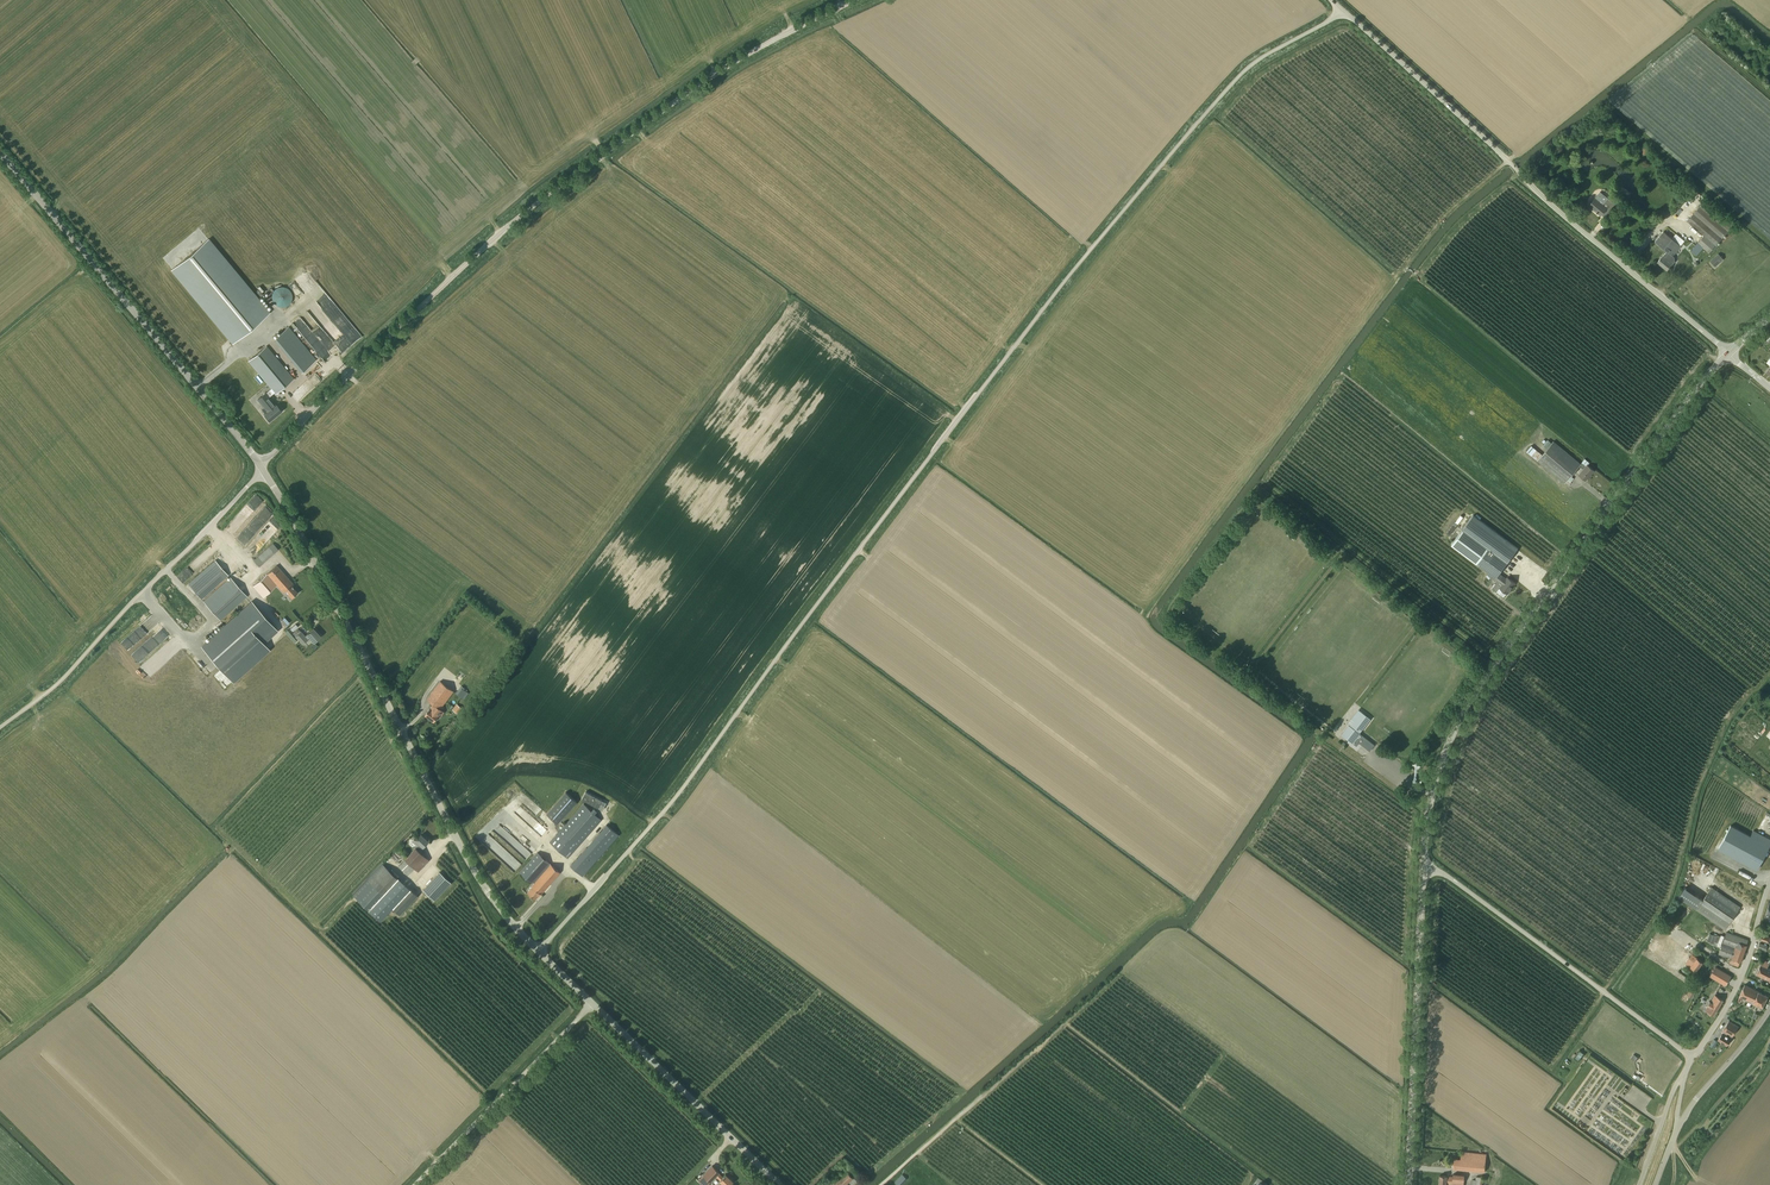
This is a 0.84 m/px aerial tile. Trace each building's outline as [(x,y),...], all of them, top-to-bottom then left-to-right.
[(1597,195),(1589,205),(1601,215),(1607,208),(1612,212),(1617,206),(1608,198),(1605,201),(1597,195)] [(1735,224),(1706,199),(1687,221),(1704,236),(1691,250),(1697,255),(1702,248),(1708,254),(1716,245),(1716,246),(1735,224)] [(1681,246),(1664,231),(1655,242),(1667,251),(1663,256),(1662,256),(1657,262),(1667,270),(1674,262),(1674,257),(1673,256),(1681,246)] [(209,240),(172,270),(233,343),(269,313),(209,240)] [(1724,259),(1718,253),(1710,261),(1715,267),(1724,259)] [(283,286),(282,286),(281,286),(280,286),(279,287),(278,287),(277,288),(276,288),(275,289),(274,290),(274,291),(273,292),(273,293),(272,294),(272,295),(272,296),(272,297),(272,298),(272,299),(273,300),(273,301),(274,302),(274,303),(275,304),(276,305),(277,305),(278,306),(279,306),(280,306),(281,307),(282,307),(283,307),(284,306),(286,306),(287,306),(288,305),(289,304),(290,303),(291,302),(291,301),(292,300),(292,299),(292,298),(292,297),(292,296),(292,295),(292,294),(292,293),(291,292),(291,291),(290,290),(289,289),(288,288),(287,287),(286,287),(284,286),(283,286)] [(316,360),(289,327),(274,340),(301,372),(316,360)] [(354,328),(346,336),(350,340),(343,347),(346,349),(349,346),(361,335),(354,328)] [(276,394),(294,379),(266,346),(248,361),(271,388),(266,393),(261,397),(260,397),(260,398),(258,399),(268,412),(264,415),(269,421),(281,410),(277,405),(276,405),(269,397),(275,392),(276,394)] [(1552,443),(1548,440),(1543,446),(1547,449),(1542,454),(1532,446),(1526,452),(1565,484),(1580,466),(1584,469),(1579,475),(1586,480),(1594,470),(1587,465),(1589,462),(1585,459),(1581,463),(1554,441),(1552,443)] [(259,496),(252,500),(256,506),(263,502),(259,496)] [(266,506),(238,534),(248,544),(251,540),(259,548),(283,523),(266,506)] [(1477,564),(1496,578),(1499,574),(1518,548),(1473,515),(1451,545),(1477,564)] [(273,542),(253,560),(259,566),(278,549),(273,542)] [(228,574),(215,560),(188,584),(201,598),(228,574)] [(294,584),(277,565),(267,574),(277,584),(283,592),(285,590),(291,597),(297,592),(292,586),(294,584)] [(267,574),(254,586),(263,596),(277,584),(267,574)] [(1506,579),(1499,574),(1496,578),(1495,579),(1502,584),(1500,588),(1508,594),(1515,583),(1507,577),(1506,579)] [(247,596),(230,577),(203,601),(221,620),(247,596)] [(233,681),(269,649),(263,642),(277,630),(252,602),(202,646),(233,681)] [(286,625),(289,622),(284,617),(281,620),(286,625)] [(307,634),(306,636),(301,631),(298,628),(293,633),(295,636),(302,644),(308,639),(309,637),(313,642),(320,636),(314,628),(307,634)] [(285,632),(295,643),(297,641),(288,630),(285,632)] [(426,699),(435,705),(431,710),(430,709),(425,715),(434,721),(438,716),(440,718),(445,712),(441,709),(454,691),(440,681),(426,699)] [(462,708),(457,704),(452,709),(458,713),(462,708)] [(1371,719),(1362,712),(1351,726),(1349,725),(1342,734),(1356,745),(1359,742),(1370,751),(1375,745),(1360,733),(1371,719)] [(577,802),(566,792),(547,814),(558,823),(577,802)] [(587,793),(584,799),(597,806),(600,800),(587,793)] [(525,805),(536,815),(541,810),(531,800),(525,805)] [(549,842),(568,858),(601,820),(583,804),(549,842)] [(542,837),(547,831),(532,817),(527,823),(542,837)] [(619,835),(606,824),(570,865),(583,876),(619,835)] [(1731,825),(1718,849),(1757,870),(1769,845),(1769,839),(1754,830),(1751,836),(1731,825)] [(416,848),(419,851),(428,841),(421,834),(418,838),(417,837),(413,841),(418,846),(416,848)] [(416,847),(405,859),(419,872),(429,860),(416,847)] [(560,872),(538,852),(520,872),(533,884),(532,886),(533,886),(527,892),(535,899),(560,872)] [(382,863),(367,879),(353,895),(371,911),(385,896),(394,904),(391,907),(400,915),(418,896),(400,879),(400,880),(382,863)] [(451,883),(440,872),(423,889),(435,900),(451,883)] [(1712,887),(1703,899),(1685,887),(1678,897),(1696,909),(1696,910),(1725,930),(1741,906),(1712,887)] [(1748,939),(1727,931),(1719,953),(1731,958),(1729,963),(1738,966),(1748,939)] [(1762,934),(1759,940),(1769,943),(1769,941),(1769,937),(1762,934)] [(1656,938),(1649,948),(1664,960),(1664,959),(1680,971),(1686,962),(1691,966),(1689,968),(1693,971),(1694,969),(1697,970),(1703,962),(1697,957),(1694,961),(1689,957),(1691,955),(1675,943),(1670,950),(1668,952),(1665,949),(1666,948),(1665,948),(1666,946),(1665,945),(1663,944),(1665,942),(1657,936),(1656,938)] [(1769,959),(1768,961),(1763,959),(1756,974),(1769,980),(1769,968),(1768,967),(1769,964),(1769,959)] [(1718,969),(1713,978),(1728,987),(1733,979),(1718,969)] [(1768,996),(1745,984),(1739,995),(1747,999),(1746,1001),(1751,1003),(1752,1002),(1762,1007),(1768,996)] [(1692,987),(1687,995),(1692,998),(1697,990),(1692,987)] [(1723,1000),(1715,995),(1711,1002),(1710,1001),(1707,1005),(1708,1006),(1706,1010),(1713,1015),(1716,1010),(1716,1011),(1723,1000)] [(1732,1037),(1739,1027),(1729,1020),(1722,1030),(1723,1031),(1718,1040),(1727,1045),(1731,1038),(1726,1035),(1727,1033),(1732,1037)] [(1580,1051),(1575,1058),(1578,1061),(1584,1053),(1580,1051)] [(1634,1054),(1630,1059),(1635,1063),(1639,1057),(1634,1054)] [(1486,1154),(1462,1152),(1461,1159),(1454,1158),(1453,1169),(1484,1172),(1486,1154)] [(712,1165),(703,1175),(698,1180),(703,1184),(707,1184),(710,1182),(716,1176),(720,1180),(723,1183),(721,1184),(730,1184),(733,1181),(726,1174),(723,1178),(719,1174),(720,1172),(712,1165)] [(847,1171),(839,1177),(839,1178),(831,1184),(845,1184),(853,1178),(847,1171)] [(902,1174),(895,1182),(898,1184),(902,1184),(908,1179),(902,1174)] [(1452,1184),(1464,1184),(1465,1175),(1453,1174),(1453,1176),(1440,1175),(1439,1184),(1446,1184),(1447,1183),(1452,1184)] [(1476,1177),(1476,1180),(1473,1180),(1472,1184),(1483,1184),(1483,1177),(1476,1177)]
